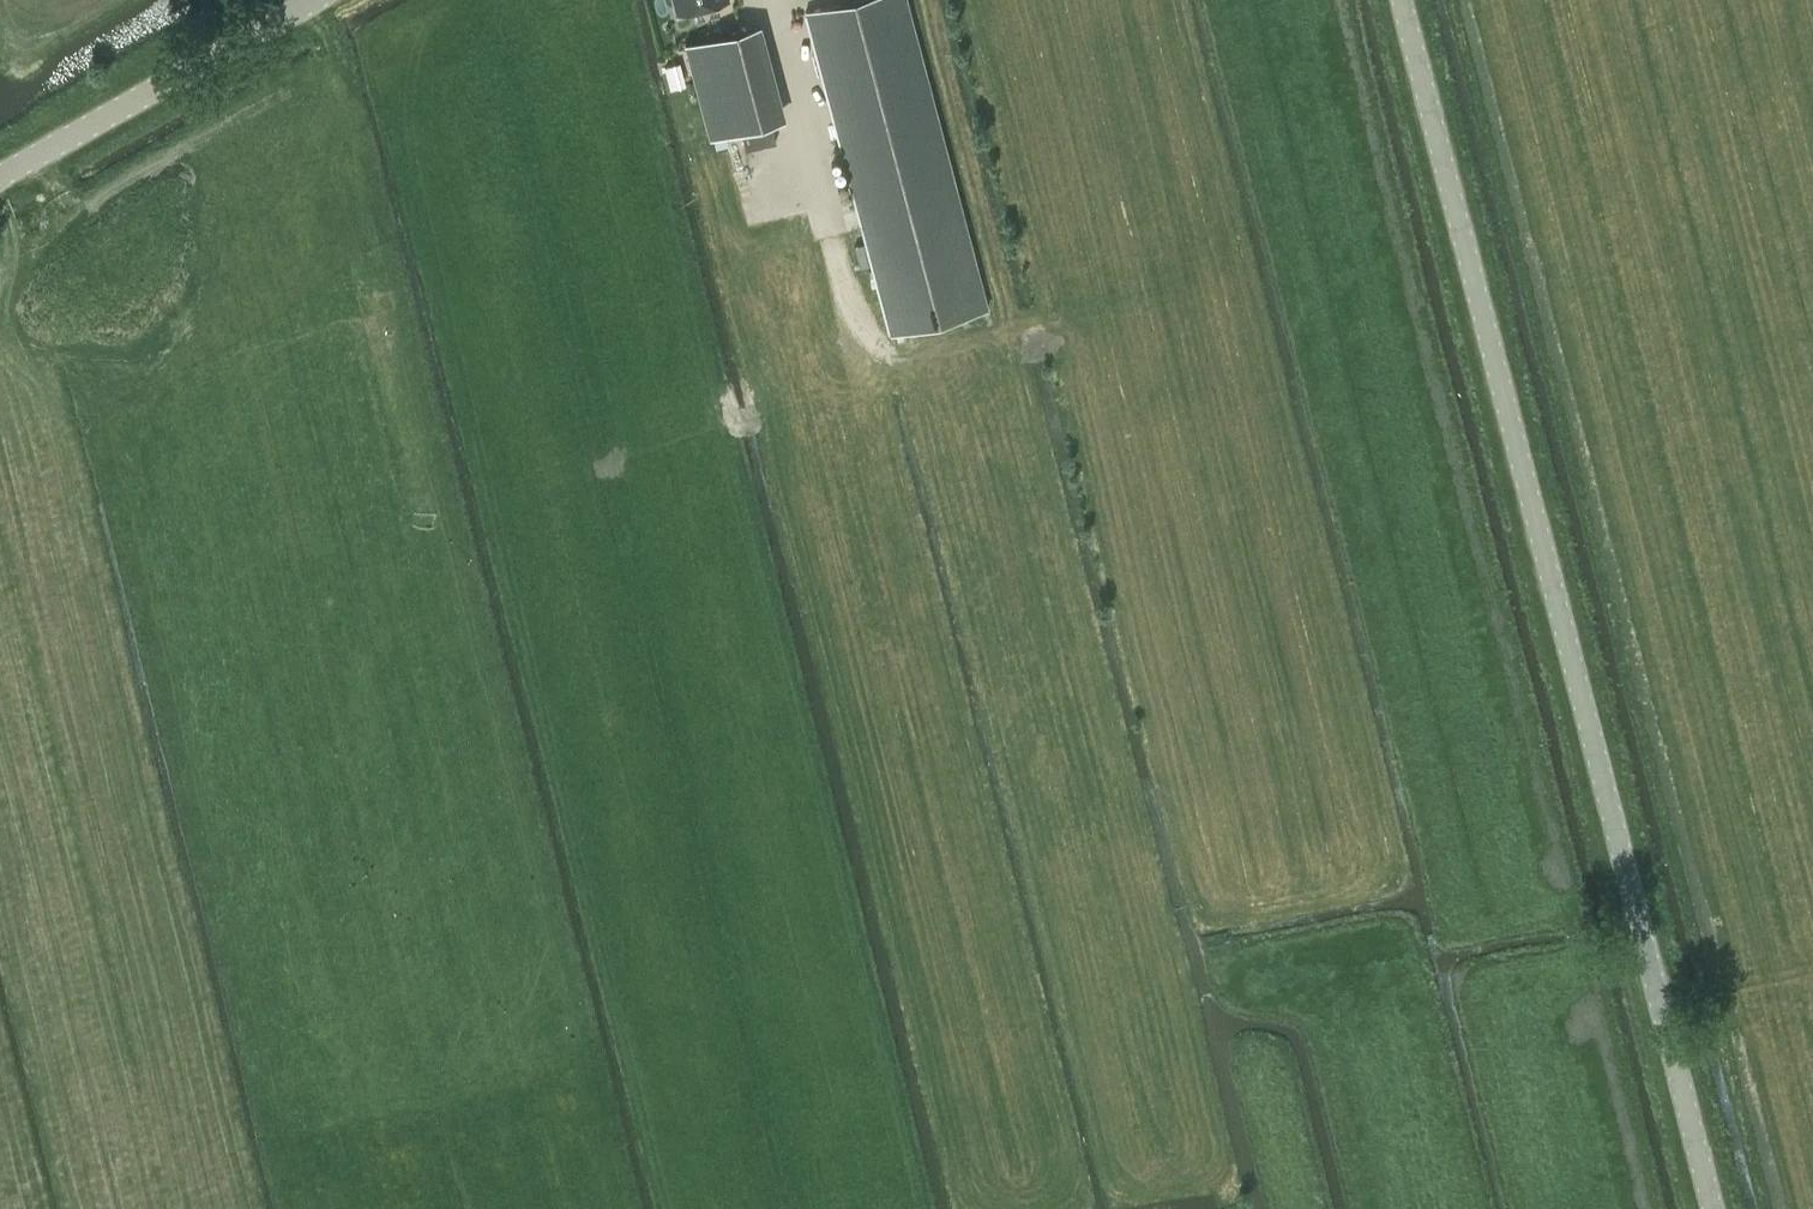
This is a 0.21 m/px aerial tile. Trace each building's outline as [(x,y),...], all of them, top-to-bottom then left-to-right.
[(677,11),(716,0),(674,0),(677,11)] [(890,332),(986,307),(905,0),(849,0),(806,11),(890,332)] [(720,134),(723,145),(734,142),(731,131),(780,118),(755,25),(685,43),(697,86),(710,137),(720,134)]
